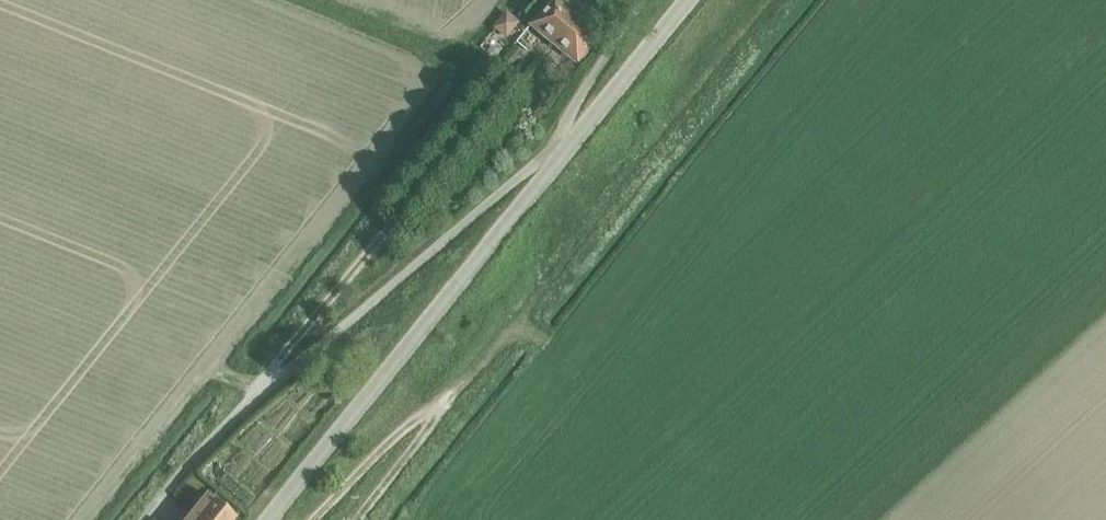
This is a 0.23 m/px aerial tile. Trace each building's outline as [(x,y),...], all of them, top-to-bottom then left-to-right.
[(530,30),(577,67),(578,67),(602,36),(588,25),(597,14),(586,5),(583,9),(574,2),(575,0),(553,0),(530,30)] [(234,518),(206,495),(186,519),(233,519),(234,518)]
